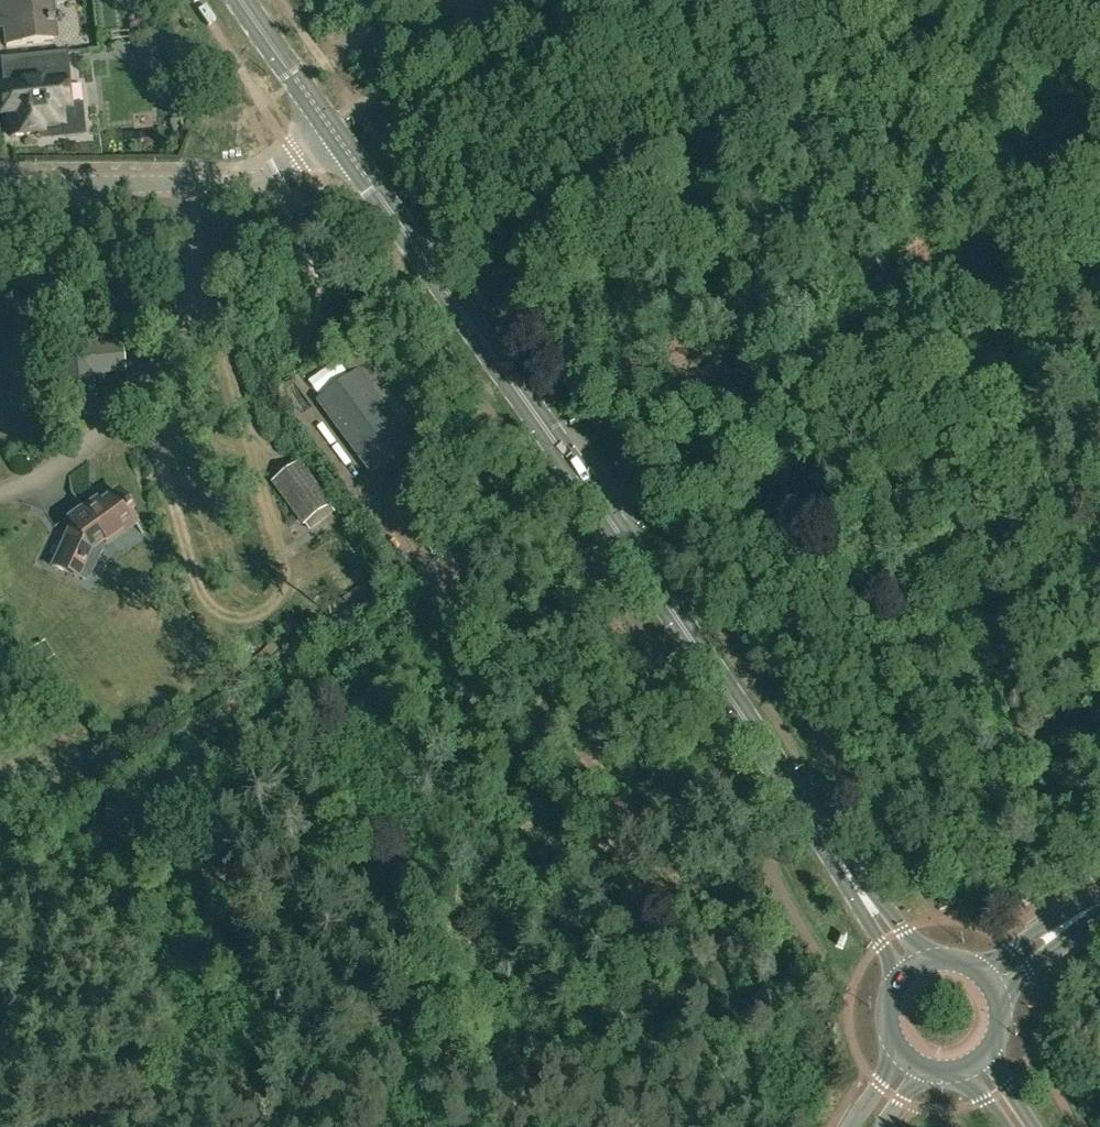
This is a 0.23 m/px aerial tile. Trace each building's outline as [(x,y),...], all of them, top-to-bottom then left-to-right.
[(52,40),(48,1),(0,6),(0,29),(3,28),(5,45),(52,40)] [(0,84),(0,110),(1,115),(8,115),(10,137),(40,134),(41,133),(41,128),(64,126),(65,136),(83,134),(80,106),(68,107),(66,86),(64,86),(63,80),(67,79),(65,57),(25,61),(27,82),(5,84),(0,84)] [(374,472),(412,445),(401,430),(422,415),(376,352),(372,354),(366,345),(347,359),(357,372),(321,399),(374,472)] [(84,509),(69,520),(57,529),(66,540),(54,565),(50,563),(50,564),(84,580),(85,579),(77,575),(90,548),(103,538),(106,543),(135,521),(126,510),(129,507),(117,491),(87,513),(84,509)] [(15,840),(9,831),(0,837),(0,850),(15,840)]
